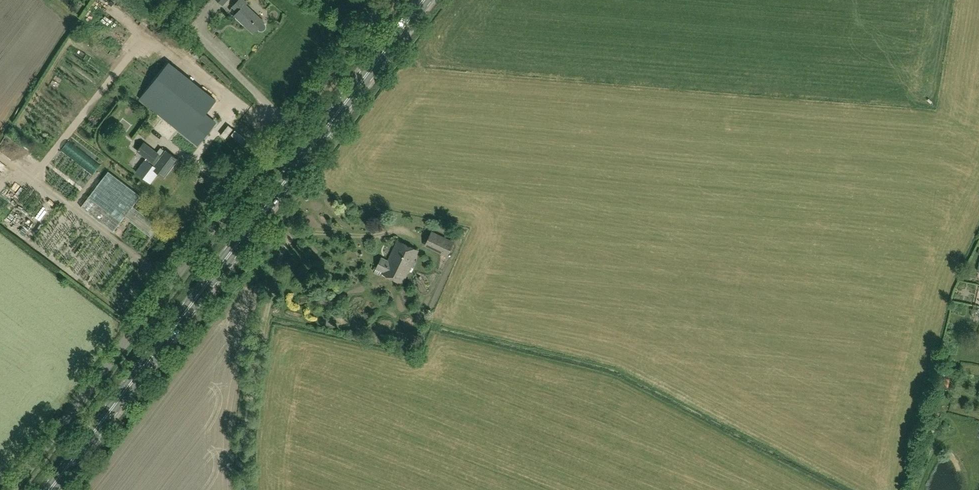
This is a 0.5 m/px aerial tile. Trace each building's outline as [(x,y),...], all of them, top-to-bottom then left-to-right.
[(258,29),(259,30),(262,31),(264,30),(265,28),(266,26),(265,24),(264,22),(246,5),(248,3),(244,0),(238,0),(232,7),(238,12),(235,15),(254,33),(258,29)] [(169,63),(140,99),(198,144),(215,123),(204,114),(215,100),(169,63)] [(158,172),(165,177),(178,159),(166,150),(162,156),(144,142),(138,151),(147,158),(136,172),(151,183),(158,172)] [(150,236),(158,225),(133,206),(141,195),(108,171),(81,207),(113,231),(125,216),(150,236)] [(432,231),(424,246),(447,257),(454,240),(432,231)] [(403,284),(410,267),(413,269),(417,261),(414,260),(418,251),(398,241),(387,264),(380,261),(377,268),(383,271),(382,274),(403,284)]
